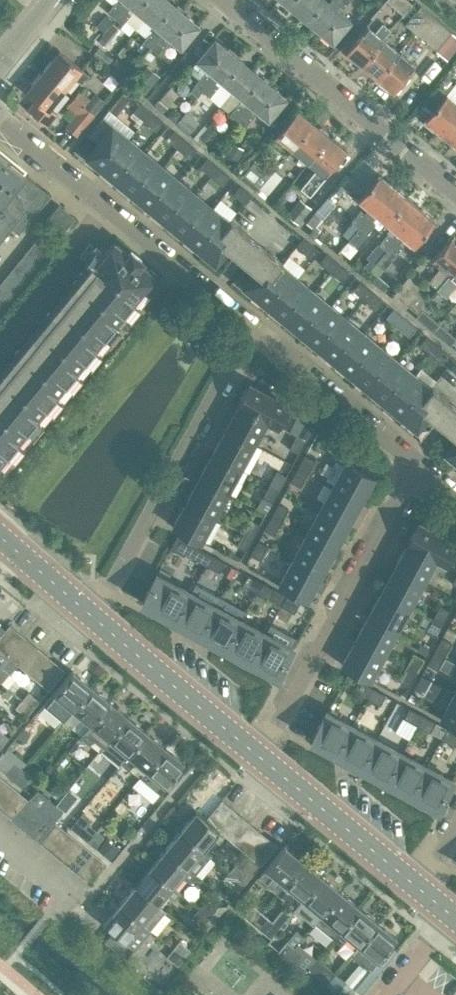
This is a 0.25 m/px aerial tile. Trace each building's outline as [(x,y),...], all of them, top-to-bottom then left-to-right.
[(129,0),(122,0),(119,4),(116,2),(107,12),(114,18),(129,0)] [(159,0),(129,0),(114,18),(121,23),(130,13),(127,11),(130,7),(144,18),(159,0)] [(180,10),(168,0),(159,0),(144,18),(158,30),(155,34),(151,30),(142,41),(150,47),(180,10)] [(306,0),(281,0),(295,12),(306,0)] [(336,0),(329,0),(328,2),(326,0),(306,0),(295,12),(313,27),(336,0)] [(350,20),(335,8),(338,4),(342,7),(348,0),(336,0),(313,27),(331,42),(350,20)] [(406,0),(385,0),(402,14),(411,4),(406,0)] [(419,6),(404,24),(413,31),(428,14),(419,6)] [(198,25),(180,10),(150,47),(157,53),(166,42),(162,40),(165,36),(180,48),(198,25)] [(434,49),(449,31),(428,14),(413,31),(434,49)] [(361,64),(382,38),(389,29),(381,22),(373,31),(365,25),(344,50),(350,55),(351,58),(356,62),(359,62),(361,64)] [(201,89),(232,53),(213,38),(195,60),(209,72),(206,76),(202,73),(194,83),(201,89)] [(376,76),(397,51),(382,38),(361,64),(365,68),(367,71),(372,75),(374,75),(376,76)] [(110,57),(97,45),(91,51),(106,63),(110,57)] [(87,74),(58,50),(41,71),(63,89),(73,76),(80,82),(87,74)] [(392,90),(413,65),(397,51),(376,76),(378,78),(379,81),(384,85),(387,85),(392,90)] [(125,69),(119,64),(124,57),(118,52),(106,66),(119,76),(125,69)] [(231,90),(249,67),(232,53),(201,89),(208,95),(217,85),(213,82),(217,79),(231,90)] [(237,120),(267,82),(249,67),(231,90),(245,102),(242,106),(238,103),(230,114),(237,120)] [(49,106),(63,89),(41,71),(25,91),(35,100),(27,109),(46,124),(56,112),(49,106)] [(267,120),(286,97),(267,82),(237,120),(244,126),(253,115),(250,111),(253,108),(267,120)] [(166,105),(177,93),(168,86),(158,98),(166,105)] [(88,98),(78,90),(73,97),(82,104),(88,98)] [(455,109),(455,102),(455,103),(445,94),(424,119),(438,131),(455,109)] [(82,104),(73,97),(66,105),(75,113),(82,104)] [(152,110),(141,101),(134,109),(145,119),(151,111),(152,110)] [(186,123),(195,111),(188,105),(178,117),(186,123)] [(284,156),(312,122),(311,121),(310,117),(305,113),(302,114),(296,109),(274,134),(273,134),(267,141),(284,156)] [(455,138),(455,109),(438,131),(452,142),(455,138)] [(145,119),(144,120),(155,129),(162,121),(151,111),(145,119)] [(101,116),(87,134),(97,142),(86,155),(103,170),(129,139),(101,116)] [(307,161),(328,135),(327,134),(326,131),(321,126),(318,127),(312,122),(284,156),(291,148),(307,161)] [(186,137),(174,128),(167,137),(179,146),(186,137)] [(309,193),(345,149),(339,144),(338,141),(333,137),(331,138),(328,135),(307,161),(315,168),(300,186),(309,193)] [(197,147),(186,137),(179,146),(190,155),(197,147)] [(129,139),(103,170),(120,183),(145,152),(129,139)] [(145,152),(120,183),(136,197),(162,166),(145,152)] [(50,195),(13,165),(14,164),(0,153),(0,238),(1,239),(11,227),(18,233),(50,195)] [(219,165),(208,155),(201,164),(212,173),(219,165)] [(258,186),(269,174),(253,160),(242,173),(258,186)] [(231,174),(219,165),(212,173),(224,183),(231,174)] [(162,166),(136,197),(153,211),(179,180),(162,166)] [(267,193),(282,175),(274,168),(269,174),(258,186),(267,193)] [(358,226),(393,186),(378,174),(357,199),(368,208),(364,213),(360,210),(351,221),(358,226)] [(179,180),(153,211),(170,225),(195,194),(179,180)] [(253,192),(241,183),(234,191),(246,201),(253,192)] [(385,223),(406,197),(393,186),(358,226),(349,239),(356,244),(374,222),(371,219),(375,214),(385,223)] [(195,194),(170,225),(186,238),(212,207),(195,194)] [(297,221),(310,206),(299,197),(286,212),(297,221)] [(386,250),(420,209),(406,197),(385,223),(395,231),(391,236),(387,233),(378,244),(386,250)] [(61,231),(73,216),(58,204),(46,219),(61,231)] [(212,207),(186,238),(203,252),(230,219),(230,218),(228,221),(212,207)] [(413,246),(434,220),(420,209),(386,250),(378,260),(370,269),(377,275),(402,245),(398,242),(403,237),(413,246)] [(230,219),(203,252),(215,262),(226,248),(234,255),(240,260),(256,240),(247,233),(230,219)] [(281,230),(287,235),(292,229),(286,224),(281,230)] [(43,266),(58,247),(40,233),(25,251),(43,266)] [(455,265),(455,238),(451,234),(431,258),(441,267),(429,281),(437,288),(455,265)] [(314,246),(302,237),(295,245),(307,255),(314,246)] [(240,260),(246,264),(254,271),(243,285),(254,295),(282,262),(265,248),(256,240),(240,260)] [(152,273),(113,241),(0,378),(0,457),(152,273)] [(43,266),(25,251),(17,261),(35,275),(43,266)] [(338,262),(327,252),(320,261),(331,270),(338,262)] [(35,275),(17,261),(10,270),(27,285),(35,275)] [(283,262),(282,262),(254,295),(271,309),(297,278),(281,264),(283,262)] [(349,271),(338,262),(331,270),(342,279),(349,271)] [(437,288),(428,299),(436,305),(453,284),(449,281),(453,277),(455,280),(455,265),(437,288)] [(27,285),(10,270),(2,279),(20,294),(27,285)] [(428,299),(416,289),(421,283),(410,273),(394,292),(417,312),(428,299)] [(313,291),(297,278),(271,309),(288,322),(313,291)] [(2,279),(0,282),(0,293),(12,303),(20,294),(2,279)] [(371,289),(360,280),(353,288),(364,297),(371,289)] [(383,298),(371,289),(364,297),(376,307),(383,298)] [(330,305),(313,291),(288,322),(304,336),(330,305)] [(0,293),(0,309),(5,313),(12,303),(0,293)] [(347,319),(330,305),(304,336),(321,350),(347,319)] [(405,316),(393,307),(387,315),(398,325),(405,316)] [(415,317),(432,331),(439,323),(422,309),(418,314),(417,313),(415,317)] [(416,326),(405,316),(398,325),(409,334),(416,326)] [(363,333),(347,319),(321,350),(338,364),(363,333)] [(432,331),(450,345),(455,338),(455,337),(439,323),(432,331)] [(380,346),(363,333),(338,364),(354,377),(380,346)] [(438,344),(427,334),(420,343),(431,352),(438,344)] [(450,353),(438,344),(431,352),(443,361),(450,353)] [(397,360),(380,346),(354,377),(371,391),(397,360)] [(413,374),(397,360),(371,391),(388,405),(413,374)] [(413,374),(388,405),(404,419),(432,386),(431,385),(429,387),(413,374)] [(248,383),(237,403),(276,424),(287,405),(248,383)] [(432,386),(404,419),(416,428),(427,415),(436,422),(441,426),(455,408),(455,406),(449,400),(432,386)] [(276,425),(276,424),(237,403),(237,404),(238,404),(225,428),(252,443),(265,419),(276,425)] [(447,431),(455,438),(444,452),(455,461),(455,408),(441,426),(447,431)] [(302,421),(295,434),(305,440),(312,427),(302,421)] [(239,467),(252,443),(225,428),(212,452),(239,467)] [(298,453),(305,440),(295,434),(288,447),(298,453)] [(226,491),(239,467),(212,452),(199,477),(226,491)] [(305,471),(312,458),(302,453),(295,466),(305,471)] [(373,476),(345,461),(332,486),(359,501),(373,476)] [(305,471),(295,466),(288,479),(298,484),(305,471)] [(276,470),(269,483),(278,488),(285,475),(276,470)] [(213,516),(226,491),(199,477),(186,501),(213,516)] [(271,501),(278,488),(269,483),(262,496),(271,501)] [(332,486),(318,510),(346,525),(359,501),(332,486)] [(199,540),(213,516),(186,501),(172,526),(199,540)] [(285,507),(276,502),(269,515),(278,520),(285,507)] [(346,525),(318,510),(305,534),(332,549),(346,525)] [(278,520),(269,515),(262,528),(271,533),(278,520)] [(249,519),(242,531),(252,537),(259,524),(249,519)] [(455,544),(455,542),(417,521),(407,541),(446,562),(455,544)] [(242,531),(235,544),(245,550),(252,537),(242,531)] [(332,549),(305,534),(292,559),(319,573),(332,549)] [(248,552),(258,557),(265,544),(256,539),(248,552)] [(445,563),(446,562),(407,541),(406,542),(407,542),(394,566),(422,581),(434,557),(445,563)] [(206,564),(212,554),(199,548),(194,557),(206,564)] [(219,571),(224,561),(212,554),(206,564),(219,571)] [(319,573),(292,559),(278,584),(306,599),(319,573)] [(409,605),(422,581),(394,566),(381,590),(409,605)] [(176,620),(192,592),(156,573),(141,600),(176,620)] [(256,591),(262,582),(249,575),(244,584),(256,591)] [(269,598),(274,588),(262,582),(256,591),(269,598)] [(395,629),(409,605),(381,590),(368,614),(395,629)] [(201,633),(216,605),(192,592),(176,620),(201,633)] [(294,612),(300,602),(287,595),(281,605),(294,612)] [(226,647),(241,619),(216,605),(201,633),(226,647)] [(442,623),(449,610),(439,605),(432,618),(442,623)] [(382,653),(395,629),(368,614),(355,639),(382,653)] [(442,623),(432,618),(425,631),(435,636),(442,623)] [(251,660),(266,632),(241,619),(226,647),(251,660)] [(19,633),(9,624),(0,635),(0,650),(2,652),(19,633)] [(276,674),(291,646),(266,632),(251,660),(276,674)] [(11,660),(27,640),(19,633),(2,652),(11,660)] [(443,655),(450,642),(441,637),(434,650),(443,655)] [(369,678),(382,653),(355,639),(341,664),(369,678)] [(20,667),(37,647),(27,640),(11,660),(16,664),(20,667)] [(29,675),(46,655),(37,647),(20,667),(29,675)] [(16,664),(11,660),(2,652),(0,650),(0,682),(1,683),(9,673),(8,672),(16,664)] [(443,655),(434,650),(427,663),(436,668),(443,655)] [(415,671),(422,658),(413,653),(406,666),(415,671)] [(38,682),(54,662),(46,655),(29,675),(38,682)] [(47,690),(64,670),(54,662),(38,682),(47,690)] [(408,684),(415,671),(406,666),(399,679),(408,684)] [(63,718),(90,685),(71,670),(44,703),(63,718)] [(423,693),(430,679),(421,674),(413,687),(423,693)] [(366,697),(372,687),(359,680),(354,690),(366,697)] [(89,724),(108,700),(90,685),(63,718),(61,721),(69,728),(79,716),(89,724)] [(379,703),(384,694),(372,687),(366,697),(379,703)] [(32,708),(38,700),(28,692),(21,699),(32,708)] [(454,692),(440,717),(455,726),(455,694),(454,692)] [(25,716),(32,708),(21,699),(15,707),(25,716)] [(108,739),(127,716),(108,700),(89,724),(83,732),(91,738),(97,731),(108,739)] [(416,724),(422,714),(409,707),(404,717),(416,724)] [(336,752),(351,724),(326,710),(311,738),(336,752)] [(429,731),(434,721),(422,714),(416,724),(429,731)] [(118,764),(120,762),(146,731),(127,716),(108,739),(100,749),(118,764)] [(361,766),(376,738),(351,724),(336,752),(361,766)] [(455,742),(455,733),(447,728),(441,737),(454,745),(455,742)] [(145,770),(164,746),(146,731),(120,762),(128,768),(134,761),(145,770)] [(386,779),(401,751),(376,738),(361,766),(386,779)] [(152,801),(183,762),(164,746),(145,770),(140,776),(140,777),(133,785),(152,801)] [(411,793),(426,765),(401,751),(386,779),(411,793)] [(12,779),(21,768),(13,762),(4,773),(12,779)] [(437,807),(452,779),(426,765),(411,793),(437,807)] [(20,786),(29,775),(21,768),(12,779),(20,786)] [(17,791),(8,784),(0,793),(0,809),(2,810),(17,791)] [(11,818),(26,799),(17,791),(2,810),(11,818)] [(30,833),(54,804),(47,798),(38,809),(36,807),(20,826),(30,833)] [(20,826),(36,807),(26,799),(11,818),(20,826)] [(215,827),(230,807),(221,800),(205,819),(215,827)] [(39,841),(55,823),(53,821),(62,810),(54,804),(30,833),(39,841)] [(224,834),(239,814),(230,807),(215,827),(218,829),(224,834)] [(218,829),(215,827),(205,819),(195,810),(179,829),(202,848),(218,829)] [(233,841),(248,822),(239,814),(224,834),(233,841)] [(87,841),(95,830),(84,820),(75,832),(87,841)] [(242,849),(258,830),(248,822),(233,841),(242,849)] [(49,849),(64,830),(55,823),(39,841),(49,849)] [(208,853),(202,848),(179,829),(164,848),(187,867),(196,856),(202,861),(208,853)] [(58,856),(73,838),(64,830),(49,849),(58,856)] [(94,847),(103,836),(95,830),(87,841),(94,847)] [(250,856),(266,837),(258,830),(242,849),(250,856)] [(260,864),(276,845),(266,837),(250,856),(260,864)] [(67,864),(83,846),(73,838),(58,856),(67,864)] [(283,884),(303,860),(283,845),(258,876),(266,882),(272,875),(283,884)] [(77,872),(92,853),(83,846),(67,864),(77,872)] [(187,867),(164,848),(148,866),(149,867),(172,886),(180,875),(188,881),(194,873),(187,867)] [(86,880),(101,861),(92,853),(77,872),(86,880)] [(302,900),(321,876),(303,860),(283,884),(275,893),(282,899),(290,890),(302,900)] [(246,871),(235,863),(229,870),(239,879),(246,871)] [(177,890),(172,886),(149,867),(133,885),(156,904),(166,892),(172,897),(177,890)] [(239,879),(229,870),(222,878),(233,887),(239,879)] [(320,915),(340,891),(321,876),(302,900),(320,915)] [(148,929),(164,910),(156,904),(133,885),(118,903),(148,929)] [(332,938),(339,930),(358,906),(340,891),(320,915),(314,922),(332,938)] [(215,909),(205,900),(198,908),(209,916),(215,909)] [(148,929),(118,903),(103,921),(102,922),(111,930),(104,940),(125,957),(148,929)] [(251,922),(260,912),(252,906),(244,916),(251,922)] [(357,945),(377,922),(358,906),(339,930),(332,938),(340,944),(347,936),(357,945)] [(209,916),(198,908),(192,915),(203,924),(209,916)] [(259,929),(268,918),(260,912),(251,922),(259,929)] [(377,960),(396,937),(377,922),(357,945),(350,955),(358,961),(365,952),(377,960)] [(183,957),(190,949),(178,940),(172,948),(183,957)] [(284,957),(293,946),(286,941),(277,952),(284,957)] [(292,964),(301,954),(293,946),(284,957),(292,964)] [(183,957),(172,948),(165,955),(177,965),(183,957)] [(334,973),(316,958),(307,968),(325,984),(334,973)] [(335,973),(334,973),(325,984),(339,994),(348,994),(353,988),(335,973)]
